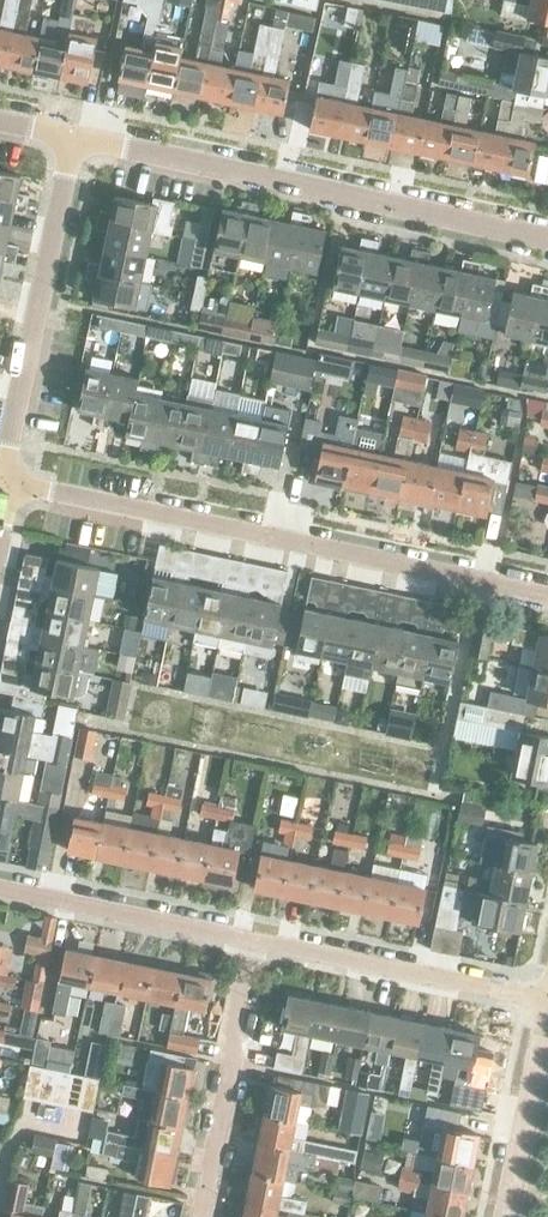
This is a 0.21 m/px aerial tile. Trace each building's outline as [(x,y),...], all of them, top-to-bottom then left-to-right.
[(6,64),(19,0),(6,0),(0,29),(0,63),(6,64)] [(33,70),(40,37),(25,34),(32,0),(19,0),(6,64),(33,70)] [(60,76),(74,14),(77,0),(64,0),(55,41),(40,37),(33,70),(60,76)] [(201,96),(219,10),(221,0),(208,0),(196,60),(180,57),(174,90),(201,96)] [(228,101),(235,68),(220,65),(229,22),(227,22),(231,2),(242,4),(242,0),(221,0),(219,10),(201,96),(228,101)] [(271,1),(317,10),(319,0),(271,0),(271,1)] [(449,11),(451,0),(392,0),(449,11)] [(532,6),(531,7),(506,1),(503,14),(547,23),(547,0),(504,0),(532,6)] [(276,8),(272,26),(256,107),(284,113),(291,80),(275,77),(288,11),(276,8)] [(349,8),(345,27),(359,30),(363,11),(349,8)] [(74,14),(60,76),(89,82),(98,38),(82,35),(86,16),(74,14)] [(418,21),(419,20),(399,16),(399,17),(396,30),(416,34),(418,21)] [(119,78),(147,84),(160,24),(160,20),(149,17),(142,49),(126,46),(119,78)] [(420,21),(416,41),(440,46),(444,26),(420,21)] [(147,84),(174,90),(180,57),(184,38),(170,34),(172,26),(160,24),(147,84)] [(228,101),(256,107),(272,26),(259,24),(250,71),(235,68),(228,101)] [(495,46),(523,52),(516,89),(546,95),(547,91),(547,56),(525,51),(528,37),(498,30),(495,46)] [(337,134),(366,140),(373,108),(357,104),(366,65),(353,62),(347,88),(337,134)] [(393,146),(409,69),(397,66),(391,94),(376,90),(373,108),(366,140),(393,146)] [(393,146),(420,152),(427,119),(412,116),(422,70),(409,67),(409,69),(393,146)] [(516,89),(497,84),(440,71),(437,83),(513,100),(516,89)] [(310,129),(337,134),(347,88),(319,83),(310,129)] [(420,152),(447,157),(459,95),(447,93),(441,122),(427,119),(420,152)] [(447,157),(475,163),(482,130),(469,128),(475,98),(459,95),(447,157)] [(475,163),(502,169),(515,107),(514,106),(515,101),(503,99),(496,133),(482,130),(475,163)] [(515,107),(502,169),(529,175),(536,142),(521,138),(525,118),(541,121),(544,107),(528,104),(527,106),(516,103),(516,102),(515,101),(514,106),(515,107)] [(27,204),(29,195),(18,193),(21,175),(0,171),(0,198),(27,204)] [(100,210),(99,219),(170,233),(172,227),(169,225),(174,201),(154,197),(153,203),(116,195),(112,213),(100,210)] [(11,227),(14,210),(26,213),(27,204),(0,198),(0,225),(11,227)] [(214,250),(241,255),(252,202),(243,200),(241,211),(223,208),(214,250)] [(241,255),(266,261),(275,218),(258,215),(260,204),(252,202),(241,255)] [(266,261),(291,266),(302,212),(294,211),(291,222),(275,218),(266,261)] [(302,212),(291,266),(318,271),(326,229),(309,226),(311,214),(302,212)] [(203,214),(198,239),(209,242),(214,216),(203,214)] [(108,230),(105,246),(147,256),(149,243),(162,246),(164,234),(170,235),(170,233),(99,219),(97,227),(108,230)] [(17,255),(19,246),(7,244),(11,227),(0,225),(0,251),(17,255)] [(333,287),(360,293),(371,239),(363,237),(360,249),(342,245),(333,287)] [(209,242),(198,239),(193,266),(203,268),(209,242)] [(360,293),(385,298),(394,256),(377,252),(380,241),(371,239),(360,293)] [(90,261),(88,269),(141,281),(147,256),(105,246),(101,263),(90,261)] [(385,298),(410,303),(422,250),(413,248),(411,259),(394,256),(385,298)] [(410,303),(436,309),(445,267),(428,263),(430,252),(422,250),(410,303)] [(0,251),(0,278),(3,261),(15,263),(17,255),(0,251)] [(436,309),(461,314),(472,261),(464,259),(462,270),(445,267),(436,309)] [(472,261),(461,314),(458,328),(495,336),(497,325),(502,300),(507,280),(479,274),(481,262),(472,261)] [(141,281),(88,269),(86,278),(98,280),(94,298),(146,309),(152,283),(141,281)] [(198,275),(194,292),(205,294),(209,277),(198,275)] [(504,333),(531,339),(542,285),(534,283),(531,295),(514,291),(511,302),(506,327),(504,333)] [(547,342),(547,286),(542,285),(531,339),(547,342)] [(191,309),(201,311),(201,310),(205,294),(194,292),(191,309)] [(211,312),(201,310),(201,311),(197,328),(223,334),(223,332),(226,321),(227,315),(231,297),(224,295),(221,298),(219,304),(216,304),(211,312)] [(497,325),(506,327),(511,302),(502,300),(497,325)] [(227,315),(226,321),(223,332),(223,334),(248,340),(253,321),(227,315)] [(95,327),(121,332),(123,321),(97,316),(95,327)] [(121,332),(147,338),(149,327),(123,321),(121,332)] [(147,338),(171,343),(173,332),(149,327),(147,338)] [(348,349),(351,335),(318,328),(315,342),(348,349)] [(258,341),(275,344),(277,333),(260,329),(258,341)] [(171,343),(197,348),(199,337),(173,332),(171,343)] [(277,333),(275,344),(292,348),(294,336),(277,333)] [(398,360),(402,345),(403,336),(388,333),(383,357),(398,360)] [(348,349),(373,355),(376,341),(351,335),(348,349)] [(222,356),(223,353),(225,342),(199,337),(197,348),(196,351),(222,356)] [(225,342),(223,353),(240,357),(242,346),(225,342)] [(398,360),(424,365),(427,350),(402,345),(398,360)] [(259,349),(257,360),(275,363),(277,353),(259,349)] [(427,350),(424,365),(449,371),(449,370),(452,359),(453,355),(427,350)] [(275,363),(271,383),(312,392),(316,371),(318,362),(277,353),(275,363)] [(318,362),(316,371),(352,378),(355,360),(320,353),(318,362)] [(370,363),(367,381),(395,387),(399,369),(370,363)] [(547,382),(547,370),(525,364),(520,385),(546,391),(547,382)] [(487,367),(480,366),(478,376),(484,378),(487,367)] [(93,424),(102,426),(113,373),(87,367),(78,409),(96,413),(93,424)] [(399,369),(395,387),(423,393),(427,375),(399,369)] [(126,434),(127,434),(138,378),(113,373),(102,426),(111,428),(113,417),(129,420),(126,434)] [(141,449),(150,451),(161,397),(162,391),(137,386),(139,378),(138,378),(127,434),(144,438),(141,449)] [(469,387),(465,404),(479,407),(483,390),(469,387)] [(201,461),(212,408),(213,400),(188,395),(186,403),(178,445),(195,448),(192,460),(201,461)] [(161,441),(178,445),(186,403),(161,397),(150,451),(159,453),(161,441)] [(519,399),(510,397),(505,423),(520,426),(523,412),(519,399)] [(545,401),(527,397),(528,415),(542,418),(544,409),(545,401)] [(212,452),(229,455),(237,413),(212,408),(201,461),(209,463),(212,452)] [(243,470),(252,472),(262,418),(237,413),(229,455),(245,459),(243,470)] [(373,489),(401,495),(409,460),(413,441),(417,419),(403,416),(395,457),(381,454),(373,489)] [(262,418),(252,472),(260,474),(263,462),(280,466),(289,424),(262,418)] [(417,419),(413,441),(427,444),(431,422),(417,419)] [(469,453),(471,454),(475,432),(477,425),(463,422),(456,451),(469,453)] [(341,482),(344,483),(352,447),(356,429),(342,426),(342,428),(339,427),(335,444),(323,441),(319,461),(314,460),(309,482),(339,489),(341,482)] [(475,432),(471,454),(485,457),(489,435),(475,432)] [(344,483),(373,489),(381,454),(352,447),(344,483)] [(469,453),(466,472),(458,508),(487,514),(488,509),(503,512),(510,481),(509,481),(513,463),(485,457),(471,454),(469,453)] [(401,495),(429,502),(437,466),(409,460),(401,495)] [(429,502),(458,508),(466,472),(437,466),(429,502)] [(516,481),(514,495),(547,502),(547,487),(516,481)] [(92,547),(66,542),(64,558),(89,563),(92,547)] [(178,548),(176,558),(193,561),(195,551),(178,548)] [(170,623),(182,570),(191,572),(193,561),(176,558),(171,579),(154,576),(141,635),(167,640),(170,623)] [(229,558),(227,568),(244,572),(246,562),(229,558)] [(54,576),(43,574),(41,582),(95,593),(113,596),(118,573),(100,569),(100,568),(58,559),(54,576)] [(205,586),(196,629),(194,641),(219,646),(221,634),(233,580),(241,582),(244,572),(227,568),(222,590),(205,586)] [(274,641),(286,643),(292,613),(280,610),(282,603),(281,602),(288,571),(279,569),(273,601),(256,597),(247,639),(244,651),(271,657),(275,654),(276,649),(273,645),(274,641)] [(22,570),(18,587),(29,590),(32,572),(22,570)] [(170,623),(196,629),(205,586),(189,583),(191,572),(182,570),(170,623)] [(50,594),(47,610),(89,619),(95,593),(41,582),(43,574),(32,572),(29,590),(50,594)] [(330,579),(327,590),(345,593),(347,583),(330,579)] [(219,646),(244,651),(247,639),(256,597),(239,594),(241,582),(233,580),(221,634),(219,646)] [(322,655),(334,602),(342,603),(345,593),(327,590),(323,611),(305,608),(304,615),(292,613),(286,643),(297,646),(296,650),(322,655)] [(380,590),(378,600),(395,604),(397,594),(380,590)] [(373,666),(385,613),(393,614),(395,604),(378,600),(373,622),(357,618),(348,661),(345,673),(371,678),(373,666)] [(431,601),(429,611),(446,615),(448,604),(431,601)] [(322,655),(348,661),(357,618),(340,615),(342,603),(334,602),(322,655)] [(44,627),(33,625),(31,633),(84,644),(89,619),(47,610),(44,627)] [(408,629),(398,671),(396,684),(421,689),(424,677),(435,623),(444,625),(446,615),(429,611),(424,633),(408,629)] [(373,666),(398,671),(408,629),(391,626),(393,614),(385,613),(373,666)] [(139,616),(125,614),(123,626),(136,629),(139,616)] [(11,620),(8,638),(19,640),(22,623),(11,620)] [(491,638),(494,624),(477,621),(471,653),(487,656),(491,638)] [(40,644),(36,661),(79,670),(84,644),(31,633),(33,625),(22,623),(19,640),(40,644)] [(441,637),(444,625),(435,623),(424,677),(450,682),(459,640),(441,637)] [(512,643),(538,648),(534,666),(547,669),(547,635),(542,634),(543,631),(516,626),(512,643)] [(46,699),(47,690),(73,696),(77,697),(82,695),(84,693),(89,672),(79,670),(36,661),(33,678),(1,671),(0,675),(0,689),(46,699)] [(488,706),(526,714),(529,698),(547,702),(547,669),(534,666),(528,697),(491,690),(488,706)] [(158,684),(159,676),(142,672),(140,681),(139,682),(157,686),(158,684)] [(123,718),(131,683),(114,680),(107,715),(123,718)] [(46,699),(0,689),(0,690),(15,694),(12,709),(1,706),(0,711),(0,736),(30,742),(71,750),(73,736),(78,709),(59,704),(53,735),(32,730),(35,714),(42,715),(46,699)] [(272,709),(309,717),(313,699),(276,691),(272,709)] [(488,706),(461,701),(458,718),(521,731),(512,775),(541,780),(540,783),(547,784),(547,735),(540,734),(543,717),(526,714),(488,706)] [(334,722),(337,709),(337,706),(325,704),(322,719),(334,722)] [(334,722),(347,725),(348,718),(344,711),(337,709),(334,722)] [(414,719),(389,714),(385,733),(410,738),(414,719)] [(386,730),(388,719),(379,717),(377,729),(386,730)] [(76,755),(91,758),(97,731),(82,728),(76,755)] [(24,770),(27,754),(48,759),(48,761),(67,765),(68,765),(71,750),(30,742),(0,736),(0,765),(24,770)] [(18,799),(24,770),(0,765),(0,795),(18,799)] [(93,792),(108,795),(113,774),(98,771),(93,792)] [(113,774),(108,795),(125,798),(127,788),(111,784),(113,774)] [(168,795),(163,818),(172,820),(174,809),(180,811),(186,787),(171,783),(168,795)] [(465,787),(458,819),(482,823),(486,806),(503,809),(506,795),(465,787)] [(42,790),(39,804),(59,807),(62,793),(42,790)] [(161,818),(163,818),(168,795),(152,791),(149,803),(156,805),(153,816),(161,818)] [(39,804),(18,799),(0,795),(0,846),(9,848),(16,814),(36,818),(30,847),(50,850),(59,807),(39,804)] [(219,805),(216,817),(232,821),(235,809),(237,798),(222,795),(219,805)] [(200,814),(216,817),(219,805),(203,802),(200,814)] [(69,850),(96,855),(103,822),(76,816),(69,850)] [(158,833),(151,867),(179,872),(186,839),(171,836),(174,820),(172,820),(163,818),(161,818),(158,833)] [(296,835),(299,823),(282,819),(280,831),(286,833),(284,844),(294,846),(296,835)] [(96,855),(124,861),(131,828),(103,822),(96,855)] [(314,826),(299,823),(296,835),(311,839),(314,826)] [(481,862),(497,865),(532,872),(538,843),(522,840),(524,832),(488,825),(481,862)] [(211,844),(205,878),(232,883),(239,850),(225,847),(228,830),(215,827),(211,844)] [(124,861),(151,867),(158,833),(131,828),(124,861)] [(334,843),(350,846),(352,834),(337,830),(334,843)] [(406,845),(403,855),(419,859),(424,836),(408,833),(406,845)] [(352,834),(350,846),(366,849),(368,837),(352,834)] [(179,872),(205,878),(211,844),(186,839),(179,872)] [(387,852),(403,855),(406,845),(389,841),(387,852)] [(256,888),(283,894),(290,860),(262,855),(256,888)] [(310,899),(337,905),(344,871),(346,859),(334,857),(332,869),(317,866),(310,899)] [(283,894),(310,899),(317,866),(290,860),(283,894)] [(461,874),(458,886),(476,890),(491,893),(527,900),(532,872),(497,865),(493,880),(461,874)] [(337,905),(364,910),(371,877),(344,871),(337,905)] [(364,910),(391,916),(398,882),(371,877),(364,910)] [(398,882),(391,916),(419,921),(426,888),(398,882)] [(476,890),(458,886),(445,884),(436,925),(470,932),(472,920),(521,930),(527,900),(491,893),(476,890)] [(29,934),(25,951),(38,953),(32,980),(44,983),(54,939),(29,934)] [(71,982),(89,985),(95,954),(65,948),(52,1012),(65,1014),(71,982)] [(89,985),(118,991),(124,960),(95,954),(89,985)] [(118,991),(147,997),(153,966),(151,965),(152,961),(139,958),(136,962),(124,960),(118,991)] [(147,997),(176,1003),(182,972),(171,969),(169,964),(157,962),(156,966),(153,966),(147,997)] [(182,972),(176,1003),(173,1015),(170,1030),(167,1045),(197,1051),(200,1037),(183,1033),(189,1005),(206,1009),(210,990),(214,990),(218,974),(197,970),(194,974),(182,972)] [(16,988),(18,977),(0,973),(0,985),(16,988)] [(302,1073),(311,1034),(317,1000),(289,994),(282,1028),(297,1031),(293,1054),(278,1051),(274,1067),(302,1073)] [(311,1034),(337,1039),(344,1005),(317,1000),(311,1034)] [(10,1015),(13,1004),(0,1001),(0,1013),(10,1015)] [(101,1031),(111,1034),(118,1004),(107,1001),(101,1031)] [(118,1004),(111,1034),(122,1036),(128,1006),(118,1004)] [(337,1039),(364,1045),(371,1011),(344,1005),(337,1039)] [(364,1045),(391,1050),(398,1016),(371,1011),(364,1045)] [(160,1028),(170,1030),(173,1015),(163,1013),(160,1028)] [(411,1096),(419,1056),(426,1022),(412,1019),(411,1015),(402,1013),(400,1017),(398,1016),(391,1050),(408,1053),(400,1094),(411,1096)] [(437,1101),(445,1061),(452,1027),(426,1022),(419,1056),(435,1059),(426,1099),(437,1101)] [(452,1027),(445,1061),(459,1064),(451,1104),(482,1110),(487,1084),(470,1081),(479,1033),(452,1027)] [(33,1064),(44,1066),(47,1067),(52,1044),(38,1041),(33,1064)] [(143,1087),(157,1089),(188,1095),(190,1085),(194,1084),(197,1071),(193,1070),(194,1066),(183,1064),(185,1054),(151,1048),(143,1087)] [(66,1049),(62,1064),(72,1067),(76,1051),(66,1049)] [(325,1051),(321,1071),(333,1074),(337,1053),(325,1051)] [(351,1056),(347,1077),(359,1079),(363,1059),(351,1056)] [(377,1062),(373,1082),(385,1085),(390,1064),(377,1062)] [(24,1096),(37,1099),(44,1066),(33,1064),(31,1063),(24,1096)] [(37,1099),(51,1102),(58,1069),(47,1067),(44,1066),(37,1099)] [(51,1102),(65,1105),(72,1072),(58,1069),(51,1102)] [(65,1105),(78,1107),(85,1075),(72,1072),(65,1105)] [(85,1075),(78,1107),(94,1111),(101,1078),(85,1075)] [(271,1084),(265,1113),(296,1120),(308,1122),(312,1103),(327,1106),(331,1085),(304,1079),(301,1090),(271,1084)] [(144,1098),(141,1116),(182,1124),(183,1123),(187,1124),(189,1110),(186,1107),(188,1095),(157,1089),(143,1087),(126,1083),(124,1094),(144,1098)] [(9,1112),(12,1097),(0,1094),(0,1110),(9,1112)] [(20,1114),(9,1112),(0,1110),(0,1121),(3,1122),(3,1124),(15,1126),(20,1114)] [(261,1132),(259,1142),(340,1158),(357,1162),(359,1152),(292,1138),(296,1120),(265,1113),(264,1116),(260,1116),(258,1129),(261,1132)] [(342,1114),(338,1129),(363,1134),(366,1119),(342,1114)] [(108,1129),(105,1139),(146,1147),(177,1153),(182,1124),(141,1116),(137,1135),(108,1129)] [(403,1148),(438,1155),(475,1162),(480,1133),(425,1123),(421,1140),(405,1137),(403,1148)] [(383,1128),(369,1125),(366,1138),(380,1141),(383,1128)] [(44,1135),(36,1133),(32,1152),(40,1154),(44,1135)] [(146,1147),(105,1139),(103,1153),(143,1161),(139,1178),(170,1184),(171,1180),(175,1181),(177,1168),(174,1165),(177,1153),(146,1147)] [(253,1170),(253,1171),(284,1178),(296,1180),(299,1166),(337,1173),(340,1158),(259,1142),(257,1154),(252,1155),(250,1169),(253,1170)] [(72,1146),(56,1143),(51,1168),(67,1171),(72,1146)] [(383,1153),(365,1149),(361,1168),(379,1172),(383,1153)] [(405,1167),(403,1177),(433,1182),(469,1190),(475,1162),(438,1155),(435,1170),(422,1167),(422,1170),(405,1167)] [(89,1164),(87,1176),(109,1181),(112,1169),(89,1164)] [(247,1199),(278,1206),(289,1208),(305,1212),(308,1201),(280,1195),(284,1178),(253,1171),(252,1175),(248,1175),(245,1188),(249,1191),(247,1199)] [(10,1174),(9,1179),(29,1183),(30,1178),(10,1174)] [(339,1190),(352,1192),(354,1180),(354,1179),(341,1177),(339,1190)] [(427,1211),(455,1216),(464,1216),(469,1190),(433,1182),(403,1177),(400,1190),(417,1193),(416,1196),(430,1199),(427,1211)] [(44,1205),(26,1201),(29,1183),(9,1179),(3,1210),(12,1212),(11,1216),(42,1216),(44,1205)] [(366,1183),(354,1180),(352,1192),(351,1197),(352,1197),(363,1199),(366,1183)] [(92,1184),(79,1182),(76,1197),(72,1216),(86,1216),(92,1184)] [(333,1203),(350,1206),(352,1197),(351,1197),(352,1192),(335,1189),(333,1203)] [(138,1192),(123,1190),(118,1216),(133,1216),(138,1192)] [(133,1216),(147,1216),(151,1195),(138,1192),(133,1216)] [(76,1197),(64,1195),(59,1216),(72,1216),(76,1197)] [(244,1216),(276,1216),(278,1206),(247,1199),(244,1216)] [(305,1212),(289,1208),(287,1216),(304,1216),(305,1212)]
